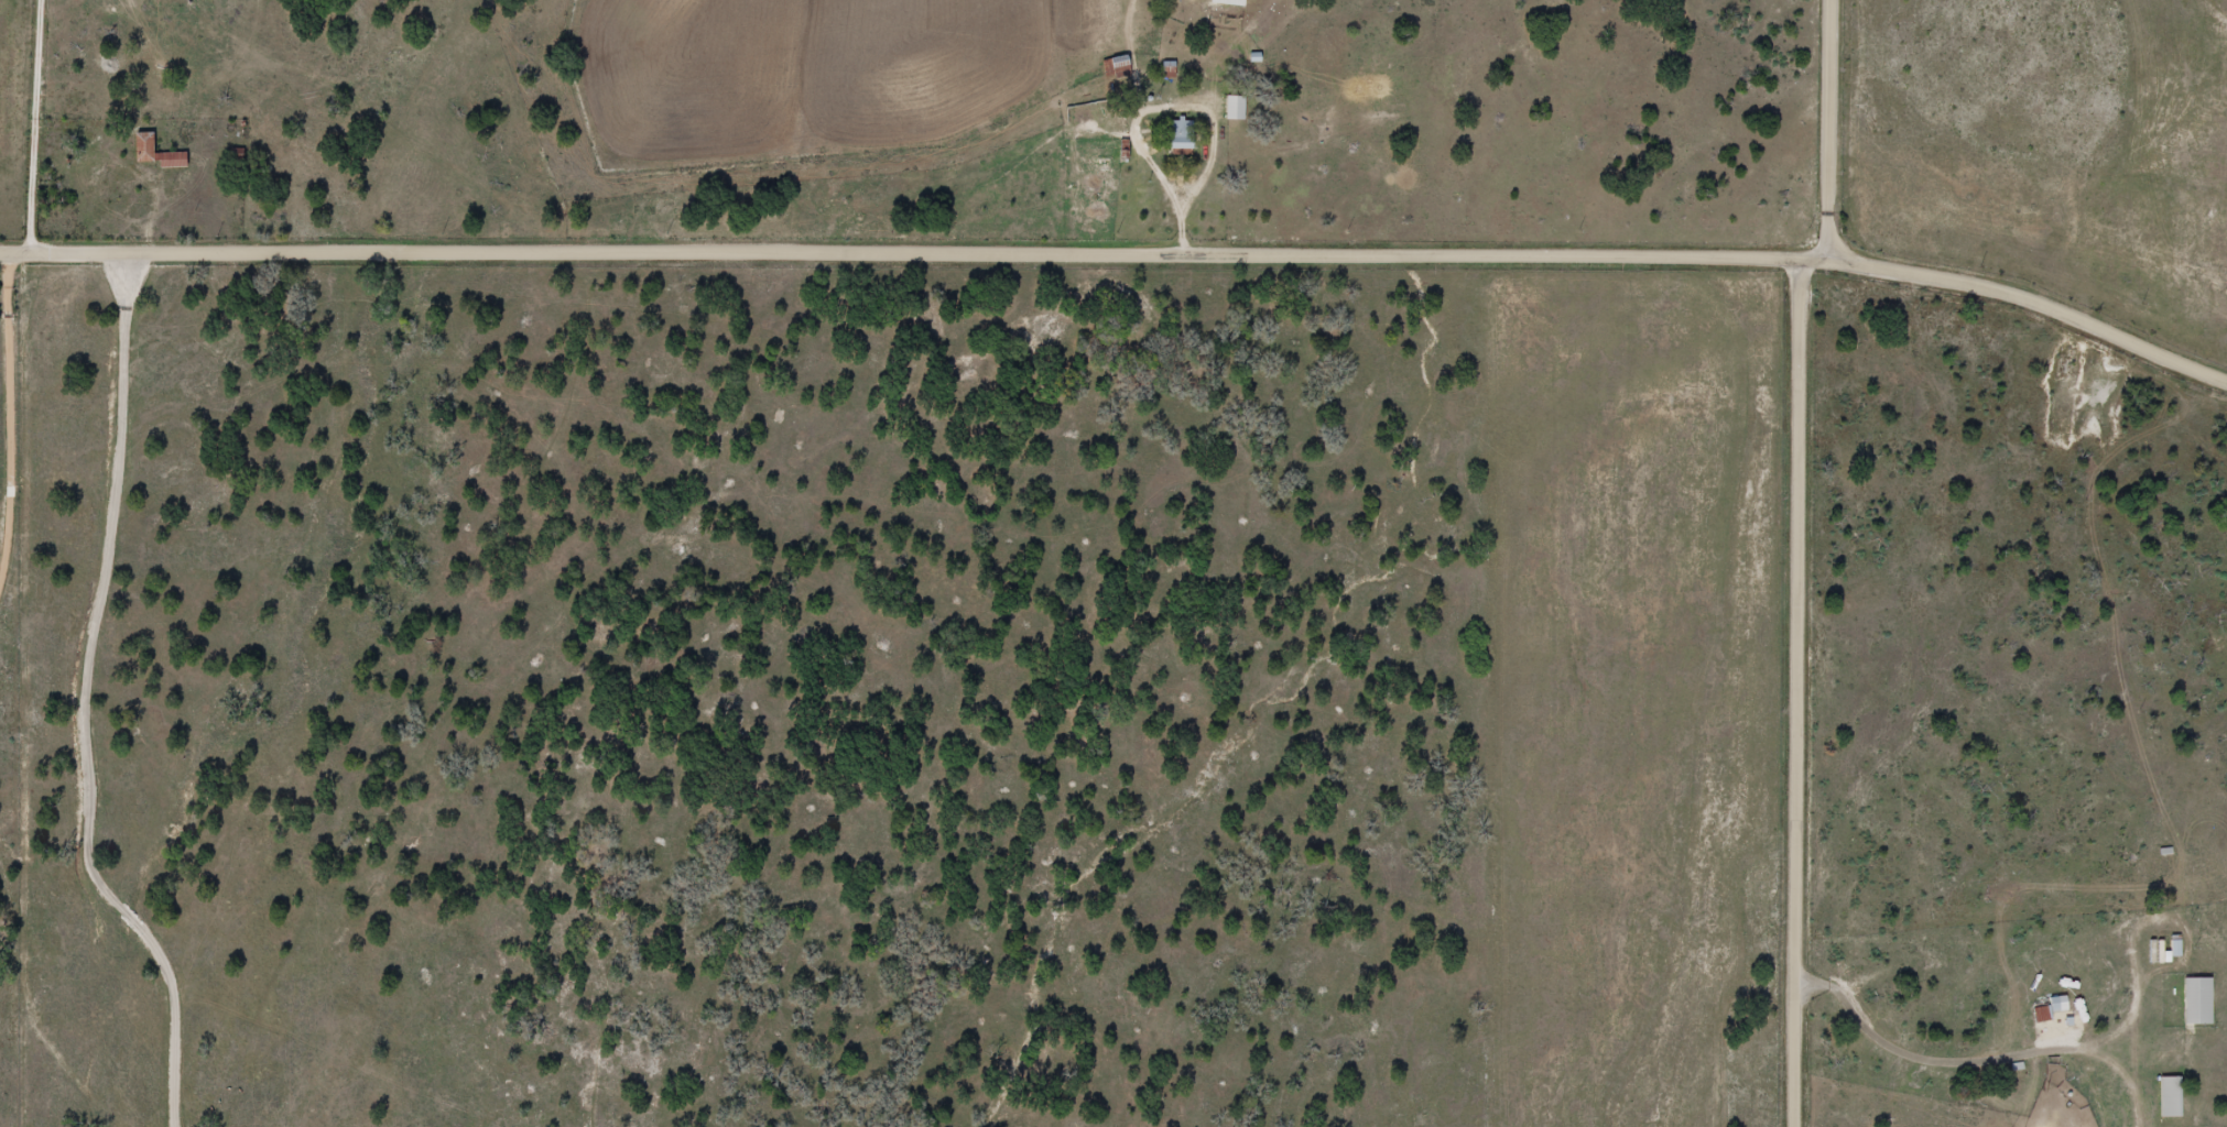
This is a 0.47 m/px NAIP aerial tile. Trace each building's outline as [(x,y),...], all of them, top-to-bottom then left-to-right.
[(1242,0),(1208,0),(1207,5),(1241,9),(1242,0)] [(1131,77),(1127,57),(1110,60),(1114,81),(1131,77)] [(1245,96),(1226,96),(1226,122),(1245,122),(1245,96)] [(1191,122),(1168,122),(1168,153),(1191,153),(1191,122)] [(158,169),(185,169),(186,155),(154,154),(154,134),(135,134),(134,164),(158,165),(158,169)] [(2211,978),(2184,978),(2184,1025),(2211,1025),(2211,978)] [(2180,1119),(2180,1078),(2160,1078),(2160,1119),(2180,1119)]
